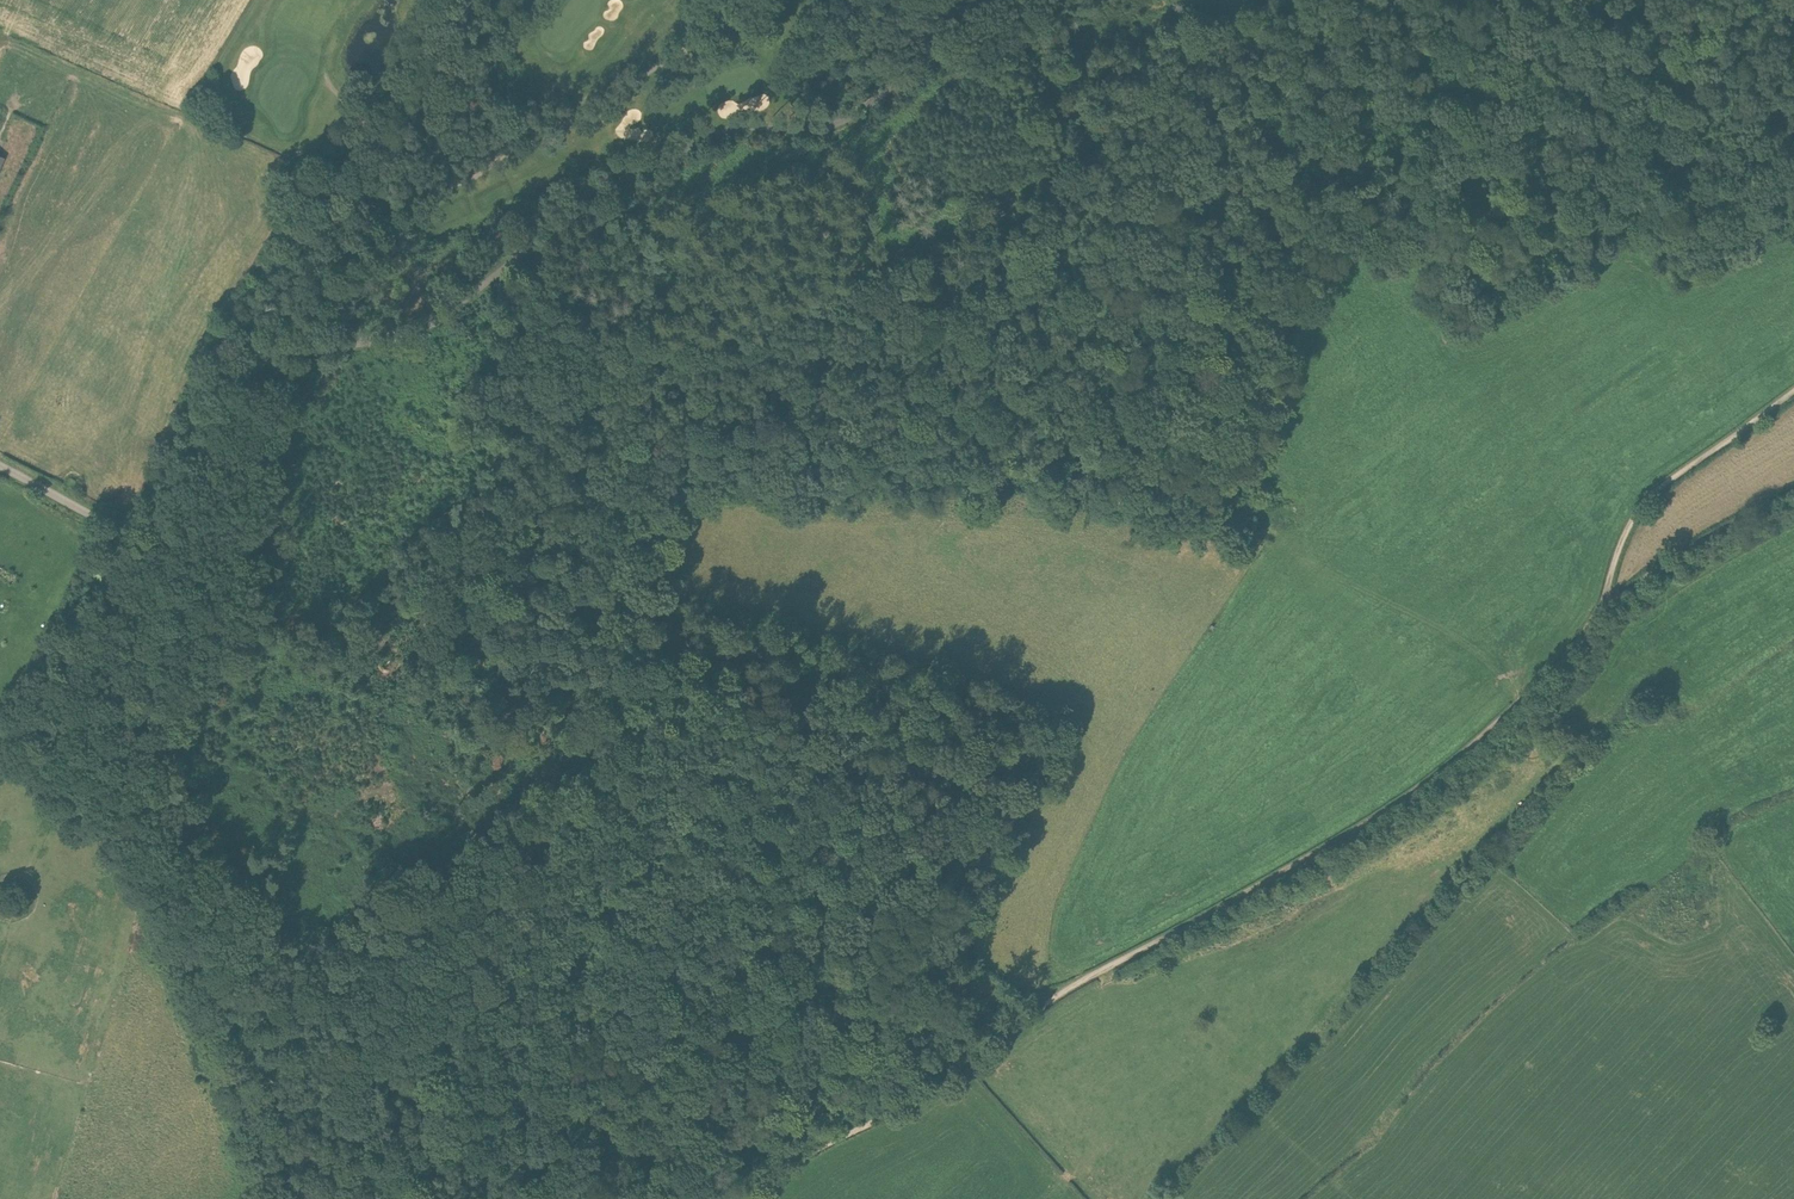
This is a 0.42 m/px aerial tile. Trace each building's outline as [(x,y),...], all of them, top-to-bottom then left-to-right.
[(957,976),(950,985),(957,990),(964,982),(957,976)]
